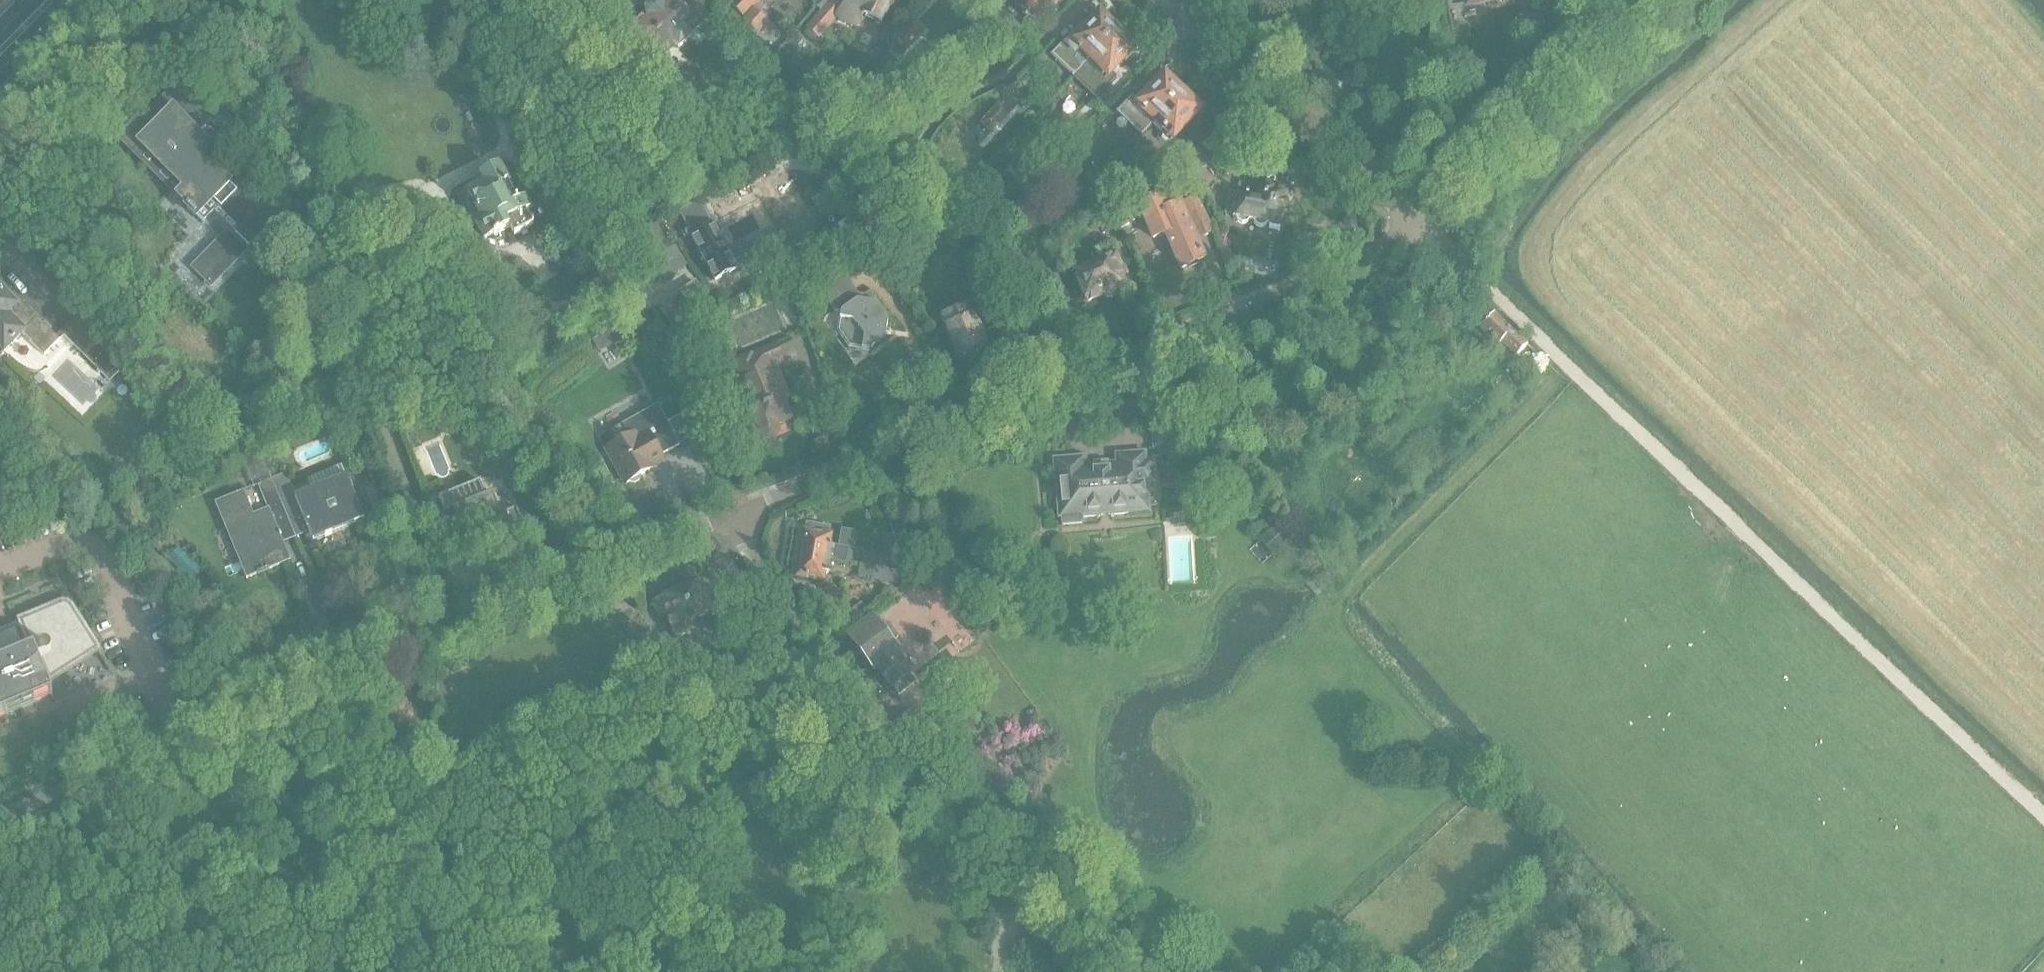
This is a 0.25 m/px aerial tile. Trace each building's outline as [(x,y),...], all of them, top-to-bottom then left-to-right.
[(679,48),(690,39),(689,32),(707,17),(692,0),(665,0),(663,2),(662,2),(662,3),(655,8),(651,4),(645,9),(647,16),(629,31),(655,61),(673,46),(679,48)] [(762,0),(737,0),(733,5),(747,17),(762,0)] [(836,19),(865,33),(870,22),(883,28),(896,0),(848,0),(844,6),(838,0),(832,0),(808,29),(819,39),(836,19)] [(1053,0),(1014,0),(1039,23),(1057,4),(1053,0)] [(1075,39),(1071,35),(1055,52),(1078,74),(1090,61),(1119,30),(1100,12),(1075,39)] [(907,52),(926,33),(913,21),(895,40),(907,52)] [(1138,48),(1119,30),(1090,61),(1078,74),(1076,76),(1098,98),(1117,79),(1113,75),(1138,48)] [(1155,123),(1184,92),(1178,87),(1181,84),(1170,72),(1167,76),(1166,75),(1137,104),(1131,98),(1117,113),(1141,137),(1155,123)] [(280,224),(215,154),(198,137),(212,122),(198,108),(201,105),(179,82),(144,118),(140,114),(117,137),(197,216),(212,201),(239,228),(235,231),(251,246),(269,228),(272,232),(280,224)] [(1184,92),(1155,123),(1174,141),(1203,111),(1184,92)] [(992,134),(994,132),(1007,117),(996,107),(982,124),(992,134)] [(1039,145),(1025,161),(1035,170),(1050,154),(1039,145)] [(1057,196),(1075,177),(1064,166),(1046,185),(1057,196)] [(519,203),(510,186),(514,184),(515,180),(510,171),(505,169),(503,171),(501,168),(481,178),(485,186),(468,194),(481,220),(475,223),(484,242),(513,228),(516,236),(533,227),(526,213),(532,210),(527,199),(519,203)] [(1283,227),(1289,193),(1276,191),(1277,188),(1253,183),(1253,185),(1241,183),(1235,218),(1283,227)] [(1118,207),(1117,206),(1109,195),(1091,207),(1090,208),(1093,212),(1099,221),(1113,211),(1118,207)] [(1198,241),(1214,234),(1198,196),(1182,203),(1182,202),(1166,209),(1168,212),(1164,214),(1161,207),(1144,214),(1155,240),(1167,235),(1182,271),(1206,261),(1198,241)] [(698,217),(705,214),(699,203),(680,213),(691,234),(704,228),(698,217)] [(1090,208),(1091,207),(1088,203),(1073,211),(1077,222),(1093,212),(1090,208)] [(1127,212),(1123,215),(1118,207),(1113,211),(1124,229),(1134,223),(1127,212)] [(800,223),(811,217),(806,208),(795,214),(800,223)] [(635,241),(636,243),(662,283),(687,267),(660,225),(635,241)] [(715,282),(762,258),(754,243),(730,255),(714,225),(692,236),(715,282)] [(227,234),(193,268),(212,286),(245,252),(227,234)] [(1129,289),(1115,254),(1113,246),(1097,253),(1101,261),(1074,272),(1087,305),(1103,299),(1107,301),(1111,301),(1117,298),(1119,293),(1129,289)] [(878,305),(859,302),(860,295),(849,280),(841,278),(827,288),(825,296),(836,311),(843,312),(843,313),(841,319),(842,319),(840,332),(851,347),(863,350),(871,352),(886,341),(889,321),(878,305)] [(696,283),(660,308),(673,328),(710,304),(696,283)] [(5,353),(24,334),(45,355),(60,340),(20,300),(16,304),(0,288),(0,348),(5,353)] [(104,304),(96,313),(112,329),(121,321),(104,304)] [(1517,356),(1528,345),(1497,313),(1482,327),(1499,345),(1503,342),(1517,356)] [(946,328),(959,360),(989,349),(976,316),(946,328)] [(107,333),(85,354),(111,380),(133,359),(107,333)] [(732,365),(756,427),(760,434),(764,438),(769,440),(773,440),(777,437),(780,434),(780,431),(779,426),(793,420),(786,400),(791,398),(779,365),(785,363),(778,344),(756,353),(757,355),(732,365)] [(610,433),(616,444),(607,449),(627,485),(657,468),(656,466),(665,461),(661,455),(681,445),(660,406),(610,433)] [(271,475),(267,466),(256,439),(239,446),(253,483),(258,481),(269,510),(255,515),(245,492),(217,503),(248,579),(292,561),(284,543),(297,538),(273,479),(271,475)] [(1154,483),(1153,463),(1144,463),(1144,458),(1093,461),(1094,467),(1057,470),(1058,486),(1049,487),(1050,503),(1058,503),(1059,520),(1063,520),(1064,521),(1069,525),(1078,524),(1082,519),(1152,514),(1150,484),(1154,483)] [(297,498),(288,474),(289,474),(284,460),(267,466),(271,475),(273,479),(297,538),(311,533),(314,542),(366,520),(348,477),(297,498)] [(492,494),(487,496),(481,482),(438,500),(444,514),(453,510),(462,532),(466,530),(475,550),(525,529),(516,508),(505,513),(501,515),(492,494)] [(895,539),(908,534),(909,534),(893,497),(880,502),(895,539)] [(1275,556),(1291,541),(1278,526),(1261,542),(1275,556)] [(801,555),(837,562),(840,549),(831,547),(833,537),(830,536),(831,533),(808,529),(807,532),(805,532),(801,555)] [(885,570),(886,569),(888,557),(864,553),(862,566),(885,570)] [(837,562),(801,555),(797,579),(825,583),(829,561),(837,562)] [(882,590),(885,570),(862,566),(858,586),(882,590)] [(694,620),(712,613),(701,585),(655,604),(660,618),(667,615),(677,639),(695,632),(692,625),(696,624),(694,620)] [(51,694),(46,682),(100,649),(72,606),(70,604),(68,603),(66,603),(64,603),(19,621),(20,623),(16,625),(0,631),(0,715),(51,694)] [(900,654),(874,620),(850,638),(875,672),(878,669),(893,690),(911,676),(897,656),(900,654)] [(925,732),(912,715),(894,728),(907,745),(925,732)]
